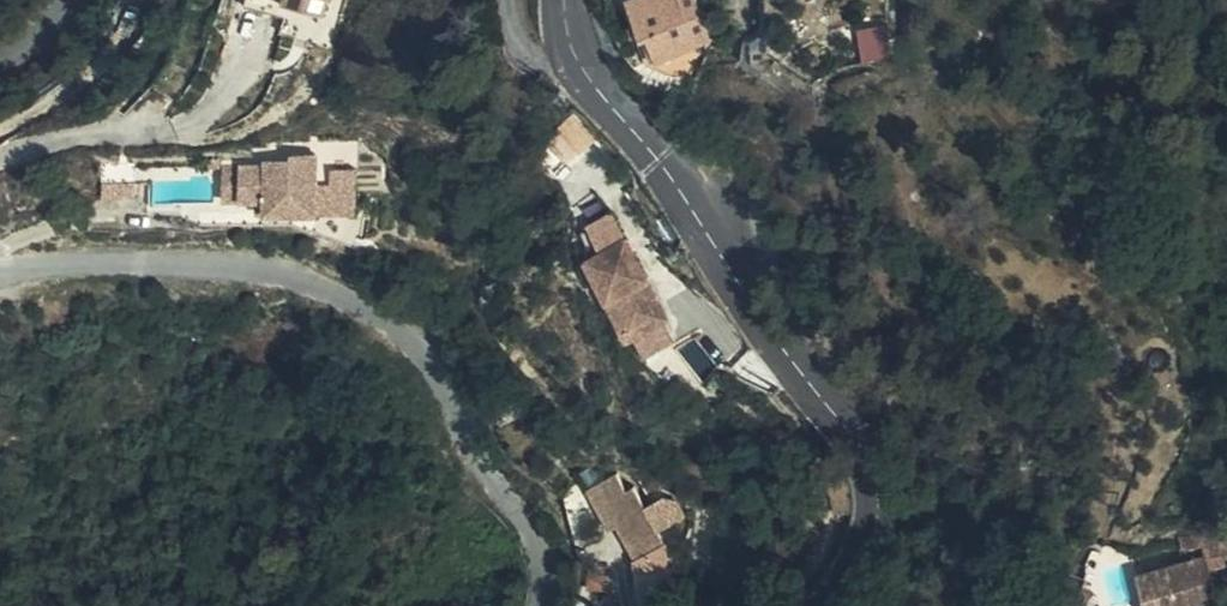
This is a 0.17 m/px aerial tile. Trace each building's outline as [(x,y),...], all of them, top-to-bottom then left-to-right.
[(706,0),(656,0),(660,36),(673,35),(676,58),(712,54),(706,0)] [(260,165),(246,165),(247,206),(265,205),(273,206),(274,220),(323,220),(322,211),(364,211),(364,150),(328,149),(328,145),(317,144),(317,149),(276,149),(275,155),(260,155),(260,165)] [(247,206),(246,165),(216,165),(216,171),(228,170),(229,206),(247,206)] [(162,187),(162,183),(161,170),(141,171),(141,167),(109,166),(109,185),(141,185),(141,187),(160,188),(162,187)] [(141,185),(109,185),(109,200),(141,200),(141,187),(141,185)] [(273,206),(265,205),(212,215),(274,220),(273,206)] [(365,220),(364,211),(322,211),(323,220),(365,220)] [(604,244),(587,253),(630,337),(640,332),(650,352),(682,336),(620,211),(594,224),(604,244)] [(606,516),(610,525),(628,559),(657,544),(629,489),(618,493),(608,473),(581,487),(598,519),(606,516)] [(602,527),(610,525),(606,516),(598,519),(602,527)] [(585,564),(600,565),(593,530),(569,541),(572,558),(586,559),(585,564)] [(1194,574),(1128,605),(1211,605),(1202,584),(1225,573),(1210,539),(1183,551),(1194,574)] [(581,565),(578,588),(597,589),(599,567),(581,565)]
